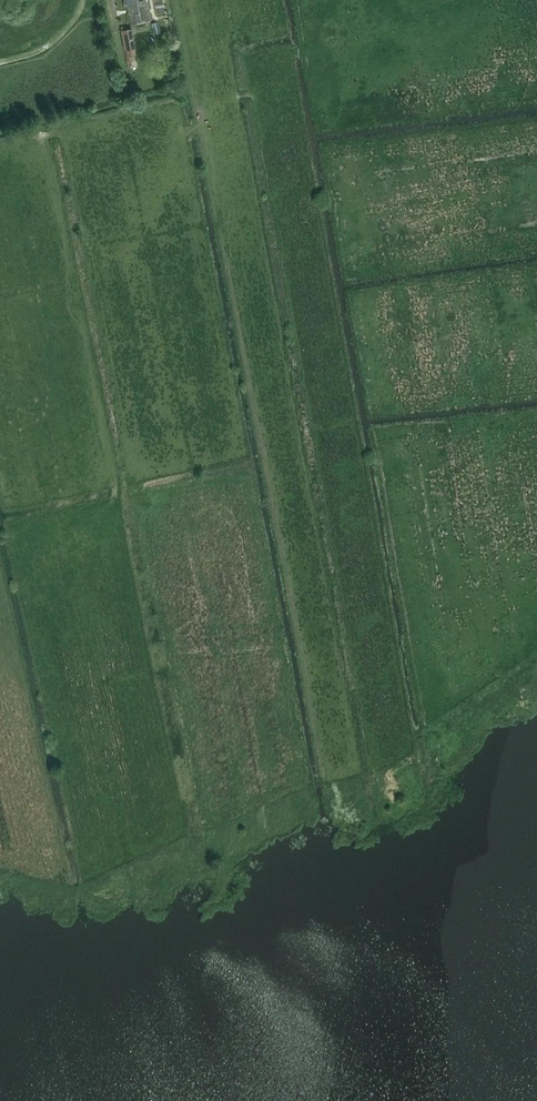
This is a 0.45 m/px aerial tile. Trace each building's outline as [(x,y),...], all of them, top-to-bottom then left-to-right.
[(126,6),(129,7),(132,23),(151,19),(147,0),(125,0),(126,6)] [(121,29),(126,56),(136,55),(135,48),(136,48),(132,27),(121,29)]
